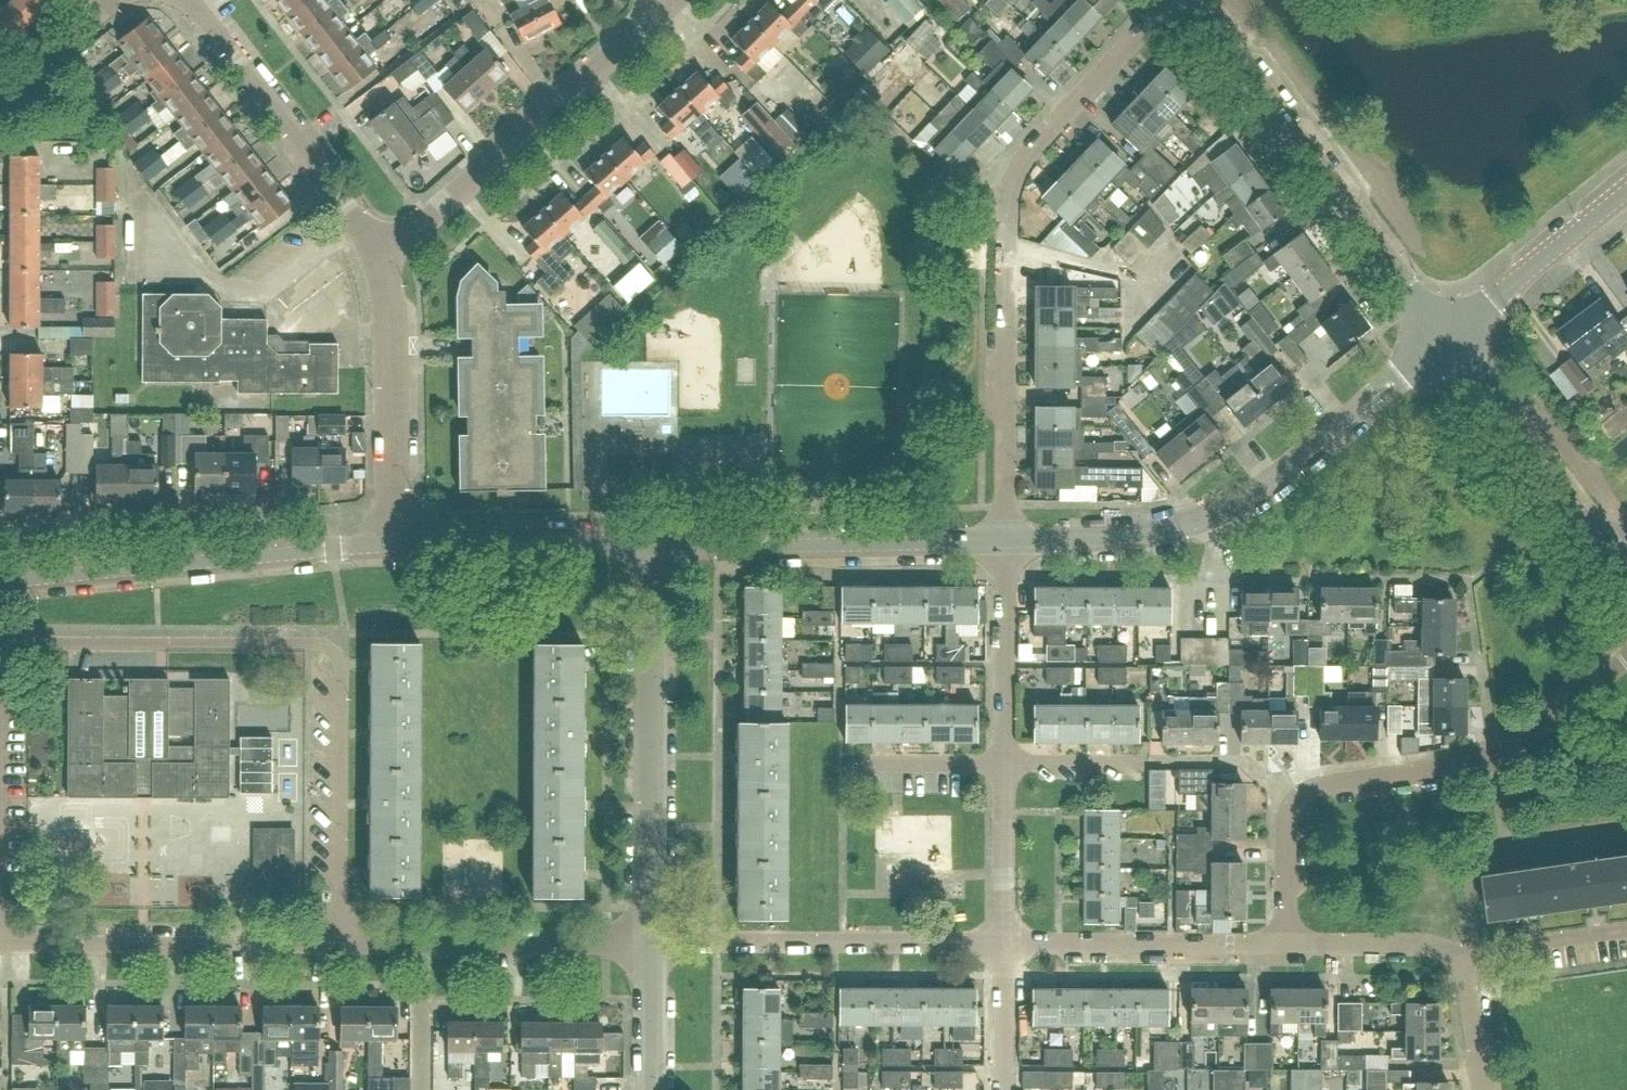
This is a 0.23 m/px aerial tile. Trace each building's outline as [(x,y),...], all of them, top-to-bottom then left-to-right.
[(6,4),(24,27),(46,9),(39,0),(11,0),(6,4)] [(57,0),(39,0),(46,9),(57,0)] [(289,16),(309,0),(276,0),(289,16)] [(303,34),(343,3),(341,0),(330,0),(326,3),(324,0),(309,0),(289,16),(303,34)] [(413,6),(420,14),(437,0),(420,0),(413,6)] [(519,10),(513,0),(501,0),(524,43),(543,34),(527,6),(519,10)] [(528,5),(527,6),(543,34),(561,24),(548,0),(529,0),(526,1),(528,5)] [(820,0),(797,0),(791,6),(803,17),(804,17),(810,23),(824,10),(817,3),(820,0)] [(884,1),(904,23),(922,7),(915,0),(885,0),(884,1)] [(959,22),(974,14),(967,0),(948,0),(959,22)] [(1082,37),(1049,5),(1050,4),(1046,0),(1032,0),(1031,1),(1046,16),(1046,17),(1054,25),(1043,36),(1064,56),(1082,37)] [(1101,17),(1083,0),(1053,0),(1050,4),(1049,5),(1082,37),(1101,17)] [(1101,17),(1117,0),(1083,0),(1101,17)] [(303,34),(318,53),(347,30),(340,20),(350,12),(343,3),(303,34)] [(404,39),(413,50),(457,14),(447,3),(404,39)] [(768,3),(749,22),(774,47),(792,29),(798,36),(807,28),(805,25),(806,24),(801,19),(803,17),(791,6),(781,16),(768,3)] [(0,9),(0,42),(2,45),(24,27),(6,4),(0,9)] [(462,18),(478,41),(489,32),(473,10),(462,18)] [(77,65),(95,89),(117,73),(123,68),(122,68),(163,36),(148,17),(118,41),(126,52),(98,73),(86,58),(77,65)] [(925,21),(906,41),(927,60),(945,40),(925,21)] [(757,65),(774,47),(749,22),(731,41),(744,54),(735,63),(755,83),(765,73),(757,65)] [(1044,76),(1064,56),(1043,36),(1042,37),(1027,22),(1020,30),(1029,38),(1020,48),(1006,35),(997,44),(1017,63),(1023,56),(1044,76)] [(866,76),(889,51),(865,28),(842,53),(866,76)] [(355,39),(347,30),(318,53),(332,72),(372,40),(365,31),(355,39)] [(372,40),(332,72),(347,91),(377,68),(368,57),(391,39),(384,30),(372,40)] [(147,78),(177,55),(163,36),(122,68),(123,68),(129,77),(140,69),(147,78)] [(1010,70),(1017,63),(997,44),(990,38),(977,53),(993,68),(982,79),(981,81),(1012,110),(1030,90),(1010,70)] [(456,56),(454,57),(486,93),(507,74),(485,49),(474,59),(463,46),(454,54),(456,56)] [(420,51),(408,60),(416,70),(417,69),(426,80),(437,72),(420,51)] [(149,93),(156,102),(192,74),(177,55),(147,78),(155,88),(149,93)] [(464,112),(486,93),(454,57),(445,65),(455,76),(442,87),(464,112)] [(398,84),(416,70),(408,60),(390,74),(398,84)] [(913,61),(898,75),(909,86),(924,69),(913,61)] [(1166,67),(1154,80),(1158,83),(1154,87),(1157,91),(1160,88),(1181,109),(1187,102),(1201,119),(1197,123),(1210,136),(1219,127),(1192,92),(1166,67)] [(835,70),(819,86),(833,101),(850,85),(835,70)] [(992,130),(1012,110),(981,81),(982,79),(972,70),(964,79),(976,91),(964,104),(992,130)] [(123,81),(117,73),(95,89),(102,98),(123,81)] [(697,73),(677,91),(700,117),(701,116),(730,91),(719,78),(709,86),(697,73)] [(168,106),(176,116),(206,93),(192,74),(156,102),(151,106),(157,114),(168,106)] [(882,96),(865,80),(852,94),(869,110),(882,96)] [(1166,131),(1172,136),(1178,142),(1185,134),(1190,138),(1193,135),(1173,116),(1181,109),(1160,88),(1157,91),(1154,87),(1158,83),(1154,80),(1139,96),(1170,126),(1166,131)] [(932,109),(910,88),(893,107),(902,115),(912,104),(925,117),(932,109)] [(370,122),(387,144),(409,126),(440,101),(433,91),(411,108),(402,97),(370,122)] [(701,116),(700,117),(677,91),(658,108),(670,122),(660,130),(671,142),(688,127),(707,148),(720,137),(701,116)] [(220,111),(206,93),(176,116),(183,126),(173,134),(178,140),(180,142),(220,111)] [(974,149),(992,130),(964,104),(954,95),(947,103),(963,119),(953,129),(953,130),(974,149)] [(1162,146),(1172,136),(1166,131),(1170,126),(1139,96),(1127,108),(1131,112),(1127,116),(1131,120),(1133,118),(1159,144),(1162,146)] [(117,117),(124,126),(145,110),(138,101),(117,117)] [(409,126),(387,144),(403,165),(426,147),(417,136),(426,128),(437,118),(443,127),(454,119),(440,101),(409,126)] [(793,140),(773,120),(756,101),(739,117),(775,156),(793,140)] [(787,107),(773,120),(793,140),(818,116),(808,105),(796,117),(787,107)] [(1153,150),(1159,144),(1133,118),(1131,120),(1127,116),(1131,112),(1127,108),(1112,124),(1138,150),(1143,156),(1137,162),(1163,188),(1177,173),(1153,150)] [(145,110),(124,126),(130,135),(151,119),(145,110)] [(197,143),(204,153),(235,130),(220,111),(180,142),(178,140),(167,149),(168,151),(140,173),(147,181),(197,143)] [(953,130),(953,129),(937,113),(929,122),(938,130),(926,143),(955,170),(974,149),(953,130)] [(249,149),(235,130),(204,153),(212,163),(174,191),(181,200),(202,185),(209,180),(249,149)] [(1185,134),(1178,142),(1192,155),(1199,147),(1190,138),(1185,134)] [(623,139),(603,157),(625,181),(654,154),(644,144),(635,152),(623,139)] [(1097,140),(1085,153),(1089,156),(1085,160),(1088,164),(1090,162),(1118,189),(1119,190),(1126,183),(1136,191),(1139,188),(1151,200),(1163,188),(1136,163),(1129,171),(1097,140)] [(163,144),(156,149),(155,148),(134,164),(140,173),(168,151),(167,149),(163,144)] [(1215,194),(1250,168),(1234,145),(1216,159),(1206,147),(1184,164),(1201,187),(1207,182),(1215,193),(1215,194)] [(759,147),(742,162),(755,176),(771,161),(759,147)] [(225,180),(233,191),(264,168),(249,149),(209,180),(215,188),(225,180)] [(683,150),(673,159),(692,180),(702,170),(683,150)] [(1100,207),(1110,215),(1118,206),(1111,199),(1113,197),(1111,195),(1118,189),(1090,162),(1088,164),(1085,160),(1089,156),(1085,153),(1068,170),(1101,200),(1097,204),(1100,207)] [(11,185),(40,185),(40,156),(11,156),(11,185)] [(606,198),(625,181),(603,157),(584,175),(596,188),(585,197),(595,209),(595,208),(601,215),(612,204),(606,198)] [(97,168),(97,185),(115,185),(115,168),(97,168)] [(278,186),(264,168),(233,191),(241,200),(230,208),(238,218),(243,213),(278,186)] [(1233,215),(1267,189),(1250,168),(1215,194),(1215,193),(1211,196),(1219,206),(1224,202),(1233,214),(1233,215)] [(1068,170),(1058,181),(1061,184),(1058,187),(1061,191),(1063,189),(1091,216),(1100,207),(1097,204),(1101,200),(1068,170)] [(1061,184),(1058,181),(1042,197),(1074,228),(1066,235),(1092,259),(1101,249),(1094,242),(1099,237),(1085,223),(1091,216),(1063,189),(1061,191),(1058,187),(1061,184)] [(40,185),(11,185),(11,213),(39,214),(40,185)] [(115,202),(115,185),(97,185),(97,202),(115,202)] [(208,193),(202,185),(181,200),(188,209),(208,193)] [(293,206),(278,186),(243,213),(249,222),(254,218),(263,229),(293,206)] [(1262,228),(1262,229),(1284,212),(1267,189),(1233,215),(1233,214),(1228,218),(1235,228),(1242,224),(1251,236),(1262,228)] [(595,209),(585,197),(574,207),(562,194),(541,213),(563,238),(563,237),(592,211),(595,209)] [(1131,219),(1118,206),(1110,215),(1123,228),(1131,219)] [(1137,220),(1156,239),(1165,229),(1146,211),(1137,220)] [(39,242),(39,214),(11,213),(10,242),(39,242)] [(203,229),(210,237),(230,221),(224,213),(203,229)] [(538,266),(545,273),(536,282),(550,297),(574,274),(570,269),(567,273),(558,263),(574,249),(563,237),(563,238),(541,213),(522,229),(530,238),(534,243),(530,246),(524,251),(530,258),(538,266)] [(633,255),(601,219),(590,229),(623,265),(631,258),(640,267),(634,273),(644,284),(654,274),(635,253),(633,255)] [(1147,248),(1156,239),(1137,220),(1128,230),(1147,248)] [(230,221),(210,237),(216,246),(237,230),(230,221)] [(1189,253),(1210,235),(1201,224),(1187,236),(1183,231),(1176,237),(1189,253)] [(98,225),(98,242),(115,242),(115,225),(98,225)] [(682,245),(665,227),(646,245),(664,263),(682,245)] [(1128,230),(1119,239),(1139,257),(1147,248),(1128,230)] [(1300,233),(1273,255),(1263,262),(1271,272),(1280,265),(1291,278),(1319,257),(1300,233)] [(1130,267),(1139,257),(1119,239),(1110,248),(1130,267)] [(1232,267),(1253,252),(1244,240),(1223,256),(1232,267)] [(39,242),(10,242),(10,270),(39,270),(39,257),(52,257),(52,244),(39,243),(39,242)] [(115,259),(115,242),(98,242),(98,258),(115,259)] [(1264,263),(1255,252),(1220,278),(1229,289),(1264,263)] [(1337,280),(1319,257),(1291,278),(1308,300),(1295,310),(1299,315),(1284,326),(1289,333),(1330,301),(1323,291),(1337,280)] [(496,491),(496,496),(508,496),(508,491),(545,490),(545,489),(542,489),(541,436),(535,436),(535,412),(541,412),(540,358),(534,358),(533,334),(539,334),(539,306),(505,307),(504,291),(494,291),(494,283),(476,267),(462,282),(458,299),(459,336),(471,335),(471,359),(459,360),(460,414),(466,413),(467,437),(461,438),(461,490),(459,490),(459,492),(496,491)] [(39,270),(10,270),(10,299),(39,299),(39,298),(39,270)] [(1194,273),(1184,283),(1204,302),(1214,292),(1194,273)] [(624,279),(613,289),(626,305),(638,295),(624,279)] [(97,282),(97,299),(115,299),(115,282),(97,282)] [(1194,312),(1204,302),(1184,283),(1175,293),(1194,312)] [(1035,288),(1035,308),(1088,308),(1088,299),(1115,299),(1115,288),(1035,288)] [(1175,293),(1165,303),(1184,322),(1194,312),(1175,293)] [(338,394),(338,369),(338,344),(309,344),(283,344),(277,338),(267,338),(266,320),(221,319),(222,307),(208,294),(172,294),(143,294),(143,313),(143,382),(220,382),(220,380),(237,380),(237,393),(338,394)] [(39,298),(39,299),(10,299),(10,328),(39,328),(39,312),(82,312),(82,298),(39,298)] [(115,299),(97,299),(97,316),(115,316),(115,299)] [(1620,322),(1603,299),(1581,316),(1603,345),(1604,344),(1613,337),(1624,351),(1626,348),(1626,317),(1620,322)] [(1296,345),(1315,331),(1318,336),(1325,331),(1338,348),(1366,327),(1346,302),(1337,310),(1330,301),(1289,333),(1277,342),(1298,369),(1308,360),(1296,345)] [(1175,332),(1184,322),(1165,303),(1155,313),(1175,332)] [(1246,351),(1232,363),(1267,406),(1291,387),(1267,358),(1277,350),(1242,306),(1234,312),(1234,316),(1250,336),(1240,344),(1246,351)] [(1115,308),(1088,308),(1035,308),(1035,324),(1041,324),(1041,329),(1046,329),(1046,327),(1073,327),(1073,318),(1115,318),(1115,308)] [(1230,309),(1213,316),(1220,334),(1237,326),(1230,309)] [(1155,313),(1146,323),(1165,342),(1175,332),(1155,313)] [(1581,362),(1583,360),(1590,368),(1610,353),(1604,344),(1603,345),(1581,316),(1558,332),(1581,362)] [(115,317),(83,317),(83,335),(115,336),(115,319),(115,317)] [(1155,352),(1165,342),(1146,323),(1136,333),(1155,352)] [(1041,324),(1035,324),(1035,346),(1086,346),(1086,352),(1121,352),(1121,338),(1113,337),(1113,343),(1097,343),(1097,337),(1073,336),(1073,327),(1046,327),(1046,329),(1041,329),(1041,324)] [(583,490),(580,362),(580,356),(591,345),(577,331),(570,338),(573,490),(583,490)] [(72,339),(72,355),(93,356),(94,339),(72,339)] [(1086,346),(1035,346),(1035,362),(1040,362),(1040,369),(1045,369),(1045,365),(1080,365),(1080,352),(1086,352),(1086,346)] [(74,368),(52,368),(43,367),(43,354),(11,353),(11,380),(43,381),(74,381),(74,368)] [(1584,396),(1596,387),(1588,378),(1587,379),(1572,358),(1561,366),(1584,396)] [(1040,362),(1035,362),(1035,386),(1080,386),(1080,397),(1105,398),(1106,377),(1080,377),(1080,365),(1045,365),(1045,369),(1040,369),(1040,362)] [(1242,426),(1267,406),(1232,363),(1218,374),(1214,369),(1195,385),(1217,413),(1226,405),(1242,426)] [(1196,408),(1173,427),(1200,460),(1224,441),(1207,421),(1217,413),(1195,385),(1183,370),(1173,378),(1184,393),(1196,408)] [(74,381),(43,381),(11,380),(11,407),(43,408),(43,394),(74,394),(74,381)] [(1035,408),(1035,426),(1041,426),(1041,431),(1046,431),(1046,428),(1080,428),(1080,418),(1105,418),(1105,398),(1080,397),(1080,408),(1035,408)] [(80,423),(93,423),(93,408),(70,407),(70,423),(80,423)] [(245,435),(243,411),(227,412),(229,436),(245,435)] [(175,467),(175,463),(175,415),(166,415),(166,428),(162,428),(163,435),(161,435),(161,467),(175,467)] [(175,463),(181,463),(195,463),(195,493),(225,493),(225,453),(206,453),(206,435),(190,435),(190,415),(188,415),(175,415),(175,463)] [(275,416),(275,440),(289,440),(289,415),(275,416)] [(293,482),(319,482),(318,418),(309,418),(309,421),(308,421),(308,436),(303,436),(304,448),(292,448),(293,482)] [(344,418),(318,418),(319,482),(343,482),(343,480),(347,480),(347,467),(345,467),(344,451),(338,451),(338,436),(344,436),(344,418)] [(60,436),(60,422),(46,422),(45,435),(60,436)] [(10,452),(21,452),(21,480),(7,480),(6,510),(33,510),(34,452),(34,423),(10,423),(10,452)] [(66,471),(80,471),(80,423),(70,423),(67,423),(66,471)] [(93,423),(80,423),(80,471),(93,471),(93,423)] [(1153,451),(1149,446),(1150,446),(1131,423),(1121,432),(1143,459),(1153,451)] [(1080,453),(1096,453),(1096,443),(1080,443),(1080,428),(1046,428),(1046,431),(1041,431),(1041,426),(1035,426),(1035,447),(1080,447),(1080,453)] [(1176,479),(1200,460),(1173,427),(1150,446),(1149,446),(1153,451),(1176,479)] [(244,453),(225,453),(225,493),(255,493),(255,463),(269,463),(269,435),(244,435),(244,453)] [(943,456),(943,441),(933,441),(933,456),(943,456)] [(113,442),(113,455),(113,465),(97,465),(97,500),(127,500),(127,442),(113,442)] [(142,442),(127,442),(127,500),(157,500),(157,465),(155,465),(155,454),(142,454),(142,442)] [(1113,443),(1096,443),(1096,453),(1113,453),(1113,443)] [(1035,447),(1034,465),(1040,465),(1040,470),(1045,470),(1045,467),(1072,467),(1072,452),(1080,453),(1080,447),(1035,447)] [(47,452),(34,452),(33,510),(60,510),(60,480),(47,480),(47,452)] [(1034,465),(1034,487),(1073,488),(1073,486),(1095,486),(1095,481),(1114,481),(1114,488),(1142,488),(1142,467),(1072,467),(1045,467),(1045,470),(1040,470),(1040,465),(1034,465)] [(1137,490),(1138,501),(1153,501),(1153,490),(1137,490)] [(1397,596),(1414,595),(1414,582),(1396,583),(1397,596)] [(745,614),(780,614),(780,587),(745,586),(745,614)] [(868,587),(840,587),(840,623),(868,623),(868,587)] [(868,587),(868,623),(895,623),(895,587),(868,587)] [(895,623),(922,623),(922,587),(895,587),(895,623)] [(949,644),(949,587),(922,587),(922,623),(945,623),(945,644),(936,644),(936,661),(950,661),(950,644),(949,644)] [(950,644),(950,661),(964,661),(964,644),(958,644),(958,634),(955,634),(955,623),(977,623),(977,587),(949,587),(949,644),(950,644)] [(1061,644),(1061,624),(1061,588),(1034,588),(1034,636),(1047,636),(1047,661),(1061,661),(1061,644)] [(1061,588),(1061,624),(1088,624),(1088,588),(1061,588)] [(1088,588),(1088,624),(1115,624),(1115,588),(1088,588)] [(1115,588),(1115,624),(1142,624),(1142,588),(1115,588)] [(1142,588),(1142,624),(1170,624),(1170,588),(1142,588)] [(1268,620),(1268,588),(1240,588),(1240,635),(1252,635),(1252,620),(1268,620)] [(1296,588),(1268,588),(1268,620),(1284,620),(1284,635),(1308,635),(1308,620),(1295,620),(1296,588)] [(1308,635),(1320,635),(1331,635),(1331,620),(1347,620),(1348,589),(1320,589),(1320,620),(1308,620),(1308,635)] [(1375,589),(1348,589),(1347,620),(1347,628),(1363,628),(1363,635),(1375,635),(1375,589)] [(1453,598),(1407,598),(1394,598),(1394,610),(1422,610),(1421,627),(1453,627),(1453,598)] [(818,626),(819,612),(802,612),(802,625),(818,626)] [(818,626),(835,626),(835,612),(819,612),(818,626)] [(780,641),(780,614),(745,614),(745,641),(780,641)] [(1386,650),(1386,663),(1386,666),(1433,666),(1433,654),(1453,654),(1453,627),(1421,627),(1421,643),(1406,643),(1406,650),(1386,650)] [(1179,664),(1189,664),(1192,664),(1192,638),(1179,638),(1179,664)] [(1192,664),(1204,664),(1204,638),(1192,638),(1192,664)] [(1204,664),(1216,664),(1216,638),(1204,638),(1204,664)] [(1228,639),(1229,639),(1229,638),(1216,638),(1216,664),(1228,664),(1228,639)] [(1242,639),(1229,639),(1228,639),(1228,664),(1228,665),(1242,665),(1242,639)] [(1372,639),(1372,663),(1386,663),(1386,650),(1386,639),(1372,639)] [(780,668),(780,641),(745,641),(745,668),(780,668)] [(370,706),(419,707),(420,643),(371,643),(370,706)] [(534,644),(533,707),(582,707),(582,644),(534,644)] [(845,660),(859,661),(859,644),(845,644),(845,660)] [(897,661),(897,644),(884,644),(884,661),(897,661)] [(911,644),(897,644),(897,661),(911,661),(911,644)] [(1061,644),(1061,661),(1074,661),(1074,644),(1061,644)] [(1112,661),(1112,644),(1098,644),(1098,661),(1112,661)] [(1127,644),(1112,644),(1112,661),(1127,661),(1127,644)] [(1156,662),(1170,662),(1170,645),(1156,645),(1156,662)] [(818,677),(818,663),(802,663),(802,677),(818,677)] [(818,677),(834,677),(834,663),(818,663),(818,677)] [(1386,692),(1386,679),(1386,666),(1386,663),(1372,663),(1372,692),(1347,691),(1347,707),(1347,738),(1375,739),(1375,692),(1386,692)] [(1149,665),(1150,691),(1162,691),(1162,665),(1149,665)] [(1285,711),(1268,711),(1267,711),(1267,742),(1296,742),(1296,696),(1307,696),(1307,665),(1292,665),(1292,696),(1285,696),(1285,711)] [(1307,706),(1320,706),(1319,738),(1347,738),(1347,707),(1331,707),(1331,692),(1322,692),(1322,665),(1307,665),(1307,696),(1307,706)] [(859,683),(859,666),(844,666),(844,683),(859,683)] [(1433,677),(1433,666),(1386,666),(1386,679),(1418,679),(1418,705),(1432,705),(1432,706),(1464,706),(1464,678),(1433,677)] [(897,683),(897,667),(883,667),(883,683),(897,683)] [(911,667),(897,667),(897,683),(911,683),(911,667)] [(950,684),(950,667),(936,667),(936,684),(950,684)] [(964,667),(950,667),(950,684),(964,684),(964,667)] [(1046,683),(1060,683),(1060,667),(1046,667),(1046,683)] [(1060,705),(1060,742),(1086,742),(1086,705),(1071,705),(1071,683),(1073,683),(1073,667),(1060,667),(1060,683),(1060,705)] [(1097,684),(1111,684),(1111,667),(1097,667),(1097,684)] [(1126,667),(1111,667),(1111,684),(1125,684),(1126,667)] [(780,694),(780,668),(745,668),(745,694),(780,694)] [(169,679),(158,679),(129,679),(129,696),(103,696),(103,679),(68,679),(68,754),(68,797),(229,797),(229,754),(230,679),(195,679),(195,696),(169,696),(169,679)] [(1217,712),(1228,712),(1228,682),(1217,682),(1217,696),(1205,696),(1205,698),(1188,698),(1189,742),(1217,742),(1217,712)] [(1228,712),(1240,712),(1240,742),(1267,742),(1267,711),(1268,711),(1268,699),(1252,699),(1252,696),(1240,696),(1240,682),(1228,682),(1228,712)] [(871,704),(871,741),(897,741),(897,704),(897,692),(886,692),(886,704),(871,704)] [(780,721),(780,694),(745,694),(745,721),(780,721)] [(1161,742),(1189,742),(1188,698),(1172,698),(1172,695),(1161,695),(1161,742)] [(871,704),(844,704),(844,741),(871,741),(871,704)] [(923,704),(897,704),(897,741),(923,741),(923,704)] [(949,704),(923,704),(923,741),(949,741),(949,704)] [(949,704),(949,741),(976,741),(976,704),(949,704)] [(1033,742),(1060,742),(1060,705),(1033,705),(1033,742)] [(1112,705),(1086,705),(1086,742),(1112,742),(1112,705)] [(1138,705),(1112,705),(1112,742),(1138,742),(1138,705)] [(1387,733),(1400,733),(1401,706),(1387,705),(1387,733)] [(370,706),(370,769),(419,770),(419,707),(370,706)] [(1464,706),(1432,706),(1432,722),(1417,722),(1417,733),(1464,734),(1464,706)] [(582,770),(582,707),(533,707),(533,770),(582,770)] [(833,722),(833,707),(817,707),(817,722),(833,722)] [(787,721),(780,721),(745,721),(738,721),(737,788),(786,788),(787,721)] [(370,769),(370,832),(419,833),(419,770),(370,769)] [(1211,783),(1211,769),(1178,769),(1178,793),(1195,794),(1195,810),(1211,810),(1242,811),(1243,783),(1211,783)] [(533,770),(533,833),(582,833),(582,770),(533,770)] [(737,788),(737,853),(786,853),(786,788),(737,788)] [(421,832),(466,833),(467,810),(422,809),(421,832)] [(1084,839),(1118,839),(1118,810),(1084,810),(1084,839)] [(1242,811),(1211,810),(1211,827),(1196,827),(1196,833),(1176,833),(1176,850),(1212,851),(1212,839),(1242,839),(1242,811)] [(293,828),(256,829),(256,843),(293,843),(293,828)] [(417,903),(419,833),(370,832),(369,902),(417,903)] [(582,897),(582,833),(533,833),(533,896),(582,897)] [(1118,867),(1118,839),(1084,839),(1084,867),(1118,867)] [(1211,873),(1211,890),(1242,890),(1242,862),(1212,862),(1212,851),(1176,850),(1176,870),(1196,870),(1196,873),(1211,873)] [(786,853),(737,853),(737,919),(786,919),(786,853)] [(1554,866),(1561,910),(1626,900),(1626,885),(1623,856),(1554,866)] [(1554,866),(1485,876),(1491,920),(1561,910),(1554,866)] [(1118,895),(1118,867),(1084,867),(1084,895),(1118,895)] [(1242,918),(1242,890),(1211,890),(1196,890),(1196,906),(1195,906),(1195,923),(1212,923),(1212,918),(1242,918)] [(1188,918),(1188,891),(1175,891),(1175,918),(1188,918)] [(1118,895),(1084,895),(1084,924),(1118,925),(1118,895)] [(743,1015),(779,1015),(779,988),(743,988),(743,1015)] [(838,1024),(866,1024),(866,988),(839,988),(838,1024)] [(893,988),(866,988),(866,1024),(893,1024),(893,988)] [(893,1024),(920,1025),(920,988),(893,988),(893,1024)] [(920,1025),(947,1025),(947,988),(920,988),(920,1025)] [(975,989),(947,988),(947,1025),(975,1025),(975,989)] [(1031,1025),(1059,1025),(1059,989),(1032,989),(1031,1025)] [(1059,1025),(1086,1025),(1086,989),(1059,989),(1059,1025)] [(1086,1025),(1113,1025),(1113,989),(1086,989),(1086,1025)] [(1113,1025),(1140,1025),(1140,989),(1113,989),(1113,1025)] [(1168,989),(1140,989),(1140,1025),(1168,1025),(1168,989)] [(1202,1021),(1218,1021),(1218,989),(1190,989),(1190,1035),(1202,1035),(1202,1021)] [(1246,990),(1218,989),(1218,1021),(1218,1036),(1246,1036),(1246,990)] [(1298,1021),(1298,990),(1269,990),(1269,1036),(1281,1036),(1281,1021),(1298,1021)] [(1325,990),(1298,990),(1298,1021),(1314,1021),(1314,1036),(1325,1036),(1325,990)] [(394,1007),(394,1001),(381,1001),(381,1007),(369,1007),(369,1040),(368,1040),(368,1077),(368,1089),(394,1089),(394,1077),(382,1077),(382,1040),(396,1040),(397,1007),(394,1007)] [(1337,1031),(1361,1031),(1361,1003),(1337,1003),(1337,1031)] [(1405,1031),(1437,1031),(1437,1003),(1390,1003),(1390,1014),(1405,1014),(1405,1031)] [(30,1005),(29,1034),(11,1034),(11,1064),(29,1064),(43,1065),(43,1050),(43,1038),(57,1038),(57,1005),(30,1005)] [(85,1005),(57,1005),(57,1038),(57,1051),(57,1065),(71,1065),(71,1051),(84,1051),(84,1082),(95,1082),(96,1082),(96,1046),(84,1046),(85,1005)] [(135,1005),(108,1005),(108,1046),(96,1046),(96,1082),(95,1082),(95,1089),(109,1089),(109,1085),(107,1085),(107,1081),(107,1064),(121,1064),(121,1051),(135,1051),(135,1005)] [(149,1064),(148,1039),(163,1039),(163,1005),(135,1005),(135,1051),(135,1065),(149,1064)] [(185,1064),(200,1064),(200,1050),(213,1050),(213,1006),(185,1005),(185,1037),(173,1037),(173,1083),(174,1083),(174,1089),(185,1089),(185,1064)] [(252,1032),(240,1032),(241,1006),(213,1006),(213,1050),(213,1064),(227,1064),(227,1050),(240,1050),(240,1075),(252,1075),(252,1032)] [(278,1055),(291,1055),(291,1006),(263,1006),(263,1033),(252,1032),(252,1075),(264,1075),(264,1065),(278,1065),(278,1055)] [(305,1065),(305,1051),(305,1039),(319,1039),(319,1006),(291,1006),(291,1055),(291,1064),(305,1065)] [(355,1040),(368,1040),(369,1040),(369,1007),(341,1007),(341,1046),(355,1046),(355,1040)] [(800,1027),(816,1027),(816,1013),(800,1013),(800,1027)] [(832,1013),(816,1013),(816,1027),(832,1027),(832,1013)] [(743,1042),(779,1042),(779,1015),(743,1015),(743,1042)] [(475,1051),(475,1022),(449,1021),(448,1051),(475,1051)] [(476,1063),(476,1089),(489,1089),(489,1051),(501,1051),(501,1022),(475,1022),(475,1051),(476,1051),(476,1063)] [(549,1051),(549,1022),(530,1022),(522,1022),(521,1037),(516,1037),(516,1051),(521,1051),(522,1077),(530,1077),(536,1077),(535,1063),(548,1063),(548,1051),(549,1051)] [(574,1022),(549,1022),(549,1051),(548,1051),(548,1063),(562,1063),(562,1051),(574,1051),(574,1022)] [(574,1063),(574,1089),(596,1089),(596,1076),(588,1076),(588,1051),(600,1051),(600,1022),(574,1022),(574,1051),(574,1063)] [(1437,1031),(1405,1031),(1405,1047),(1390,1047),(1390,1059),(1437,1059),(1437,1031)] [(1153,1041),(1153,1050),(1153,1067),(1178,1067),(1179,1041),(1153,1041)] [(1179,1041),(1178,1067),(1193,1067),(1193,1041),(1179,1041)] [(1320,1070),(1337,1070),(1337,1054),(1337,1041),(1320,1041),(1320,1070)] [(779,1069),(779,1042),(743,1042),(743,1069),(779,1069)] [(1244,1069),(1258,1069),(1258,1042),(1243,1043),(1244,1069)] [(1271,1042),(1258,1042),(1258,1069),(1272,1069),(1271,1042)] [(1044,1065),(1058,1065),(1058,1048),(1044,1048),(1044,1065)] [(1072,1048),(1058,1048),(1058,1065),(1072,1065),(1072,1048)] [(843,1049),(843,1065),(858,1065),(858,1049),(843,1049)] [(896,1065),(896,1049),(882,1049),(882,1065),(896,1065)] [(910,1049),(896,1049),(896,1065),(910,1065),(910,1049)] [(934,1065),(948,1065),(948,1049),(934,1049),(934,1065)] [(962,1049),(948,1049),(948,1065),(962,1065),(962,1049)] [(1096,1065),(1110,1065),(1109,1049),(1096,1049),(1096,1065)] [(1109,1049),(1110,1065),(1123,1064),(1123,1049),(1109,1049)] [(329,1089),(342,1089),(342,1050),(329,1050),(329,1073),(329,1089)] [(1337,1054),(1337,1070),(1364,1070),(1364,1054),(1337,1054)] [(462,1063),(448,1063),(448,1077),(462,1077),(462,1063)] [(548,1063),(549,1089),(555,1089),(555,1077),(562,1077),(562,1063),(548,1063)] [(799,1079),(815,1079),(816,1065),(799,1065),(799,1079)] [(832,1065),(816,1065),(815,1079),(831,1080),(832,1065)] [(1162,1068),(1148,1068),(1148,1089),(1162,1089),(1162,1068)] [(1305,1069),(1305,1089),(1320,1089),(1319,1068),(1305,1069)] [(779,1069),(743,1069),(743,1089),(779,1089),(779,1069)] [(1305,1069),(1290,1069),(1290,1089),(1305,1089),(1305,1069)] [(1385,1081),(1385,1069),(1372,1069),(1372,1089),(1385,1089),(1385,1081)] [(1385,1069),(1385,1081),(1409,1081),(1409,1069),(1385,1069)] [(1071,1070),(1057,1071),(1057,1087),(1071,1087),(1071,1070)] [(1227,1070),(1213,1070),(1213,1089),(1227,1089),(1227,1070)] [(1227,1070),(1227,1089),(1240,1089),(1240,1070),(1227,1070)] [(843,1087),(857,1087),(868,1088),(868,1072),(843,1071),(843,1087)] [(896,1088),(896,1071),(882,1072),(882,1088),(896,1088)] [(910,1072),(896,1071),(896,1088),(910,1088),(910,1072)] [(1057,1087),(1057,1071),(1043,1071),(1044,1088),(1057,1087)] [(1096,1088),(1110,1088),(1110,1071),(1096,1072),(1096,1088)] [(1123,1071),(1110,1071),(1110,1088),(1124,1087),(1123,1071)] [(934,1088),(948,1088),(948,1072),(934,1072),(934,1088)] [(962,1072),(948,1072),(948,1088),(962,1088),(962,1072)] [(329,1073),(315,1073),(315,1089),(329,1089),(329,1073)] [(171,1079),(144,1080),(144,1089),(171,1089),(171,1079)]
